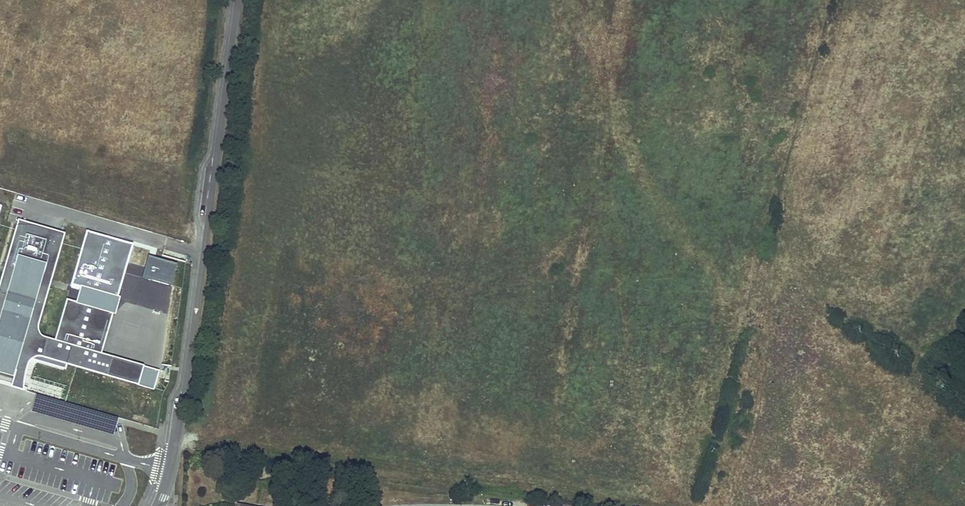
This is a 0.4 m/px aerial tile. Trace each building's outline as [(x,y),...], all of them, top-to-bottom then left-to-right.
[(17,221),(0,282),(0,375),(15,380),(10,389),(22,392),(23,387),(25,372),(28,364),(32,362),(64,371),(65,367),(66,363),(154,389),(158,370),(145,366),(103,355),(114,313),(117,314),(122,297),(119,296),(134,244),(87,231),(71,286),(80,289),(76,302),(66,300),(54,343),(41,338),(38,334),(37,328),(65,235),(17,221)] [(171,284),(176,264),(147,256),(142,277),(171,284)] [(118,418),(37,394),(32,412),(113,436),(118,418)]
